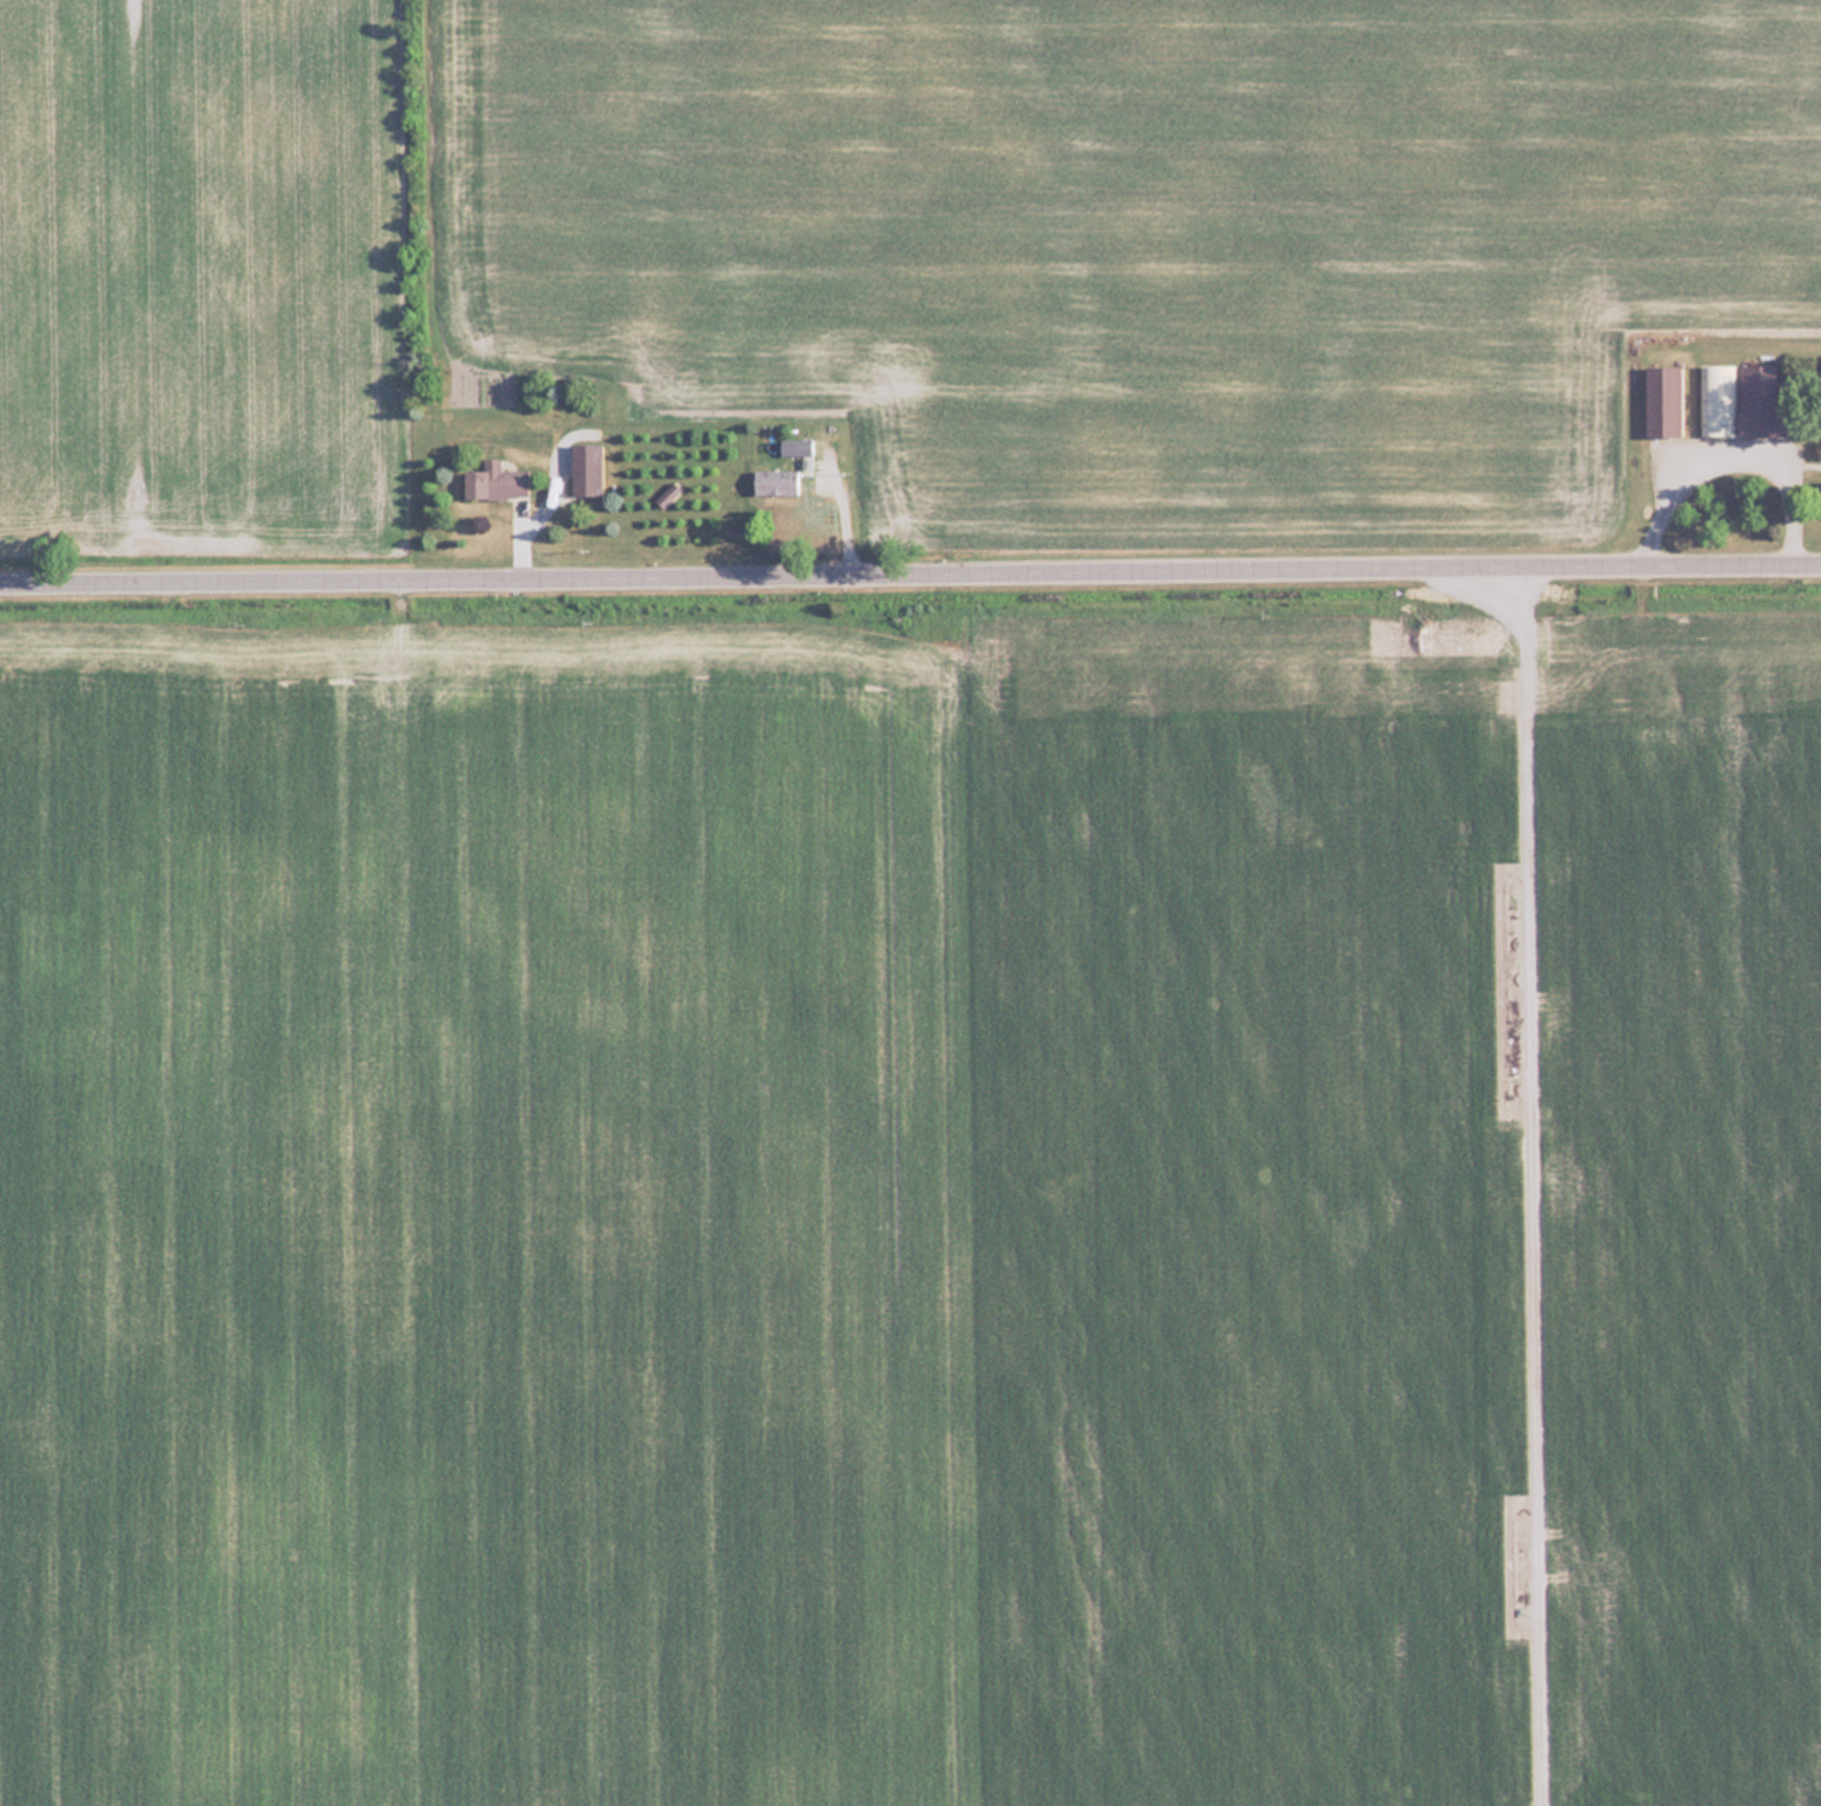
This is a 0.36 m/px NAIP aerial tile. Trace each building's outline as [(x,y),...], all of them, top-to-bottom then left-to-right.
[(1787,435),(1787,410),(1776,410),(1776,364),(1739,364),(1739,435),(1787,435)] [(1701,435),(1733,435),(1733,365),(1701,365),(1701,435)] [(1646,436),(1682,436),(1682,366),(1646,366),(1646,436)] [(811,439),(781,439),(781,455),(811,455),(811,439)] [(603,442),(572,442),(572,495),(603,495),(603,442)] [(484,470),(465,470),(465,498),(529,497),(528,469),(501,470),(501,458),(484,458),(484,470)] [(798,470),(755,470),(755,495),(798,495),(798,470)]
